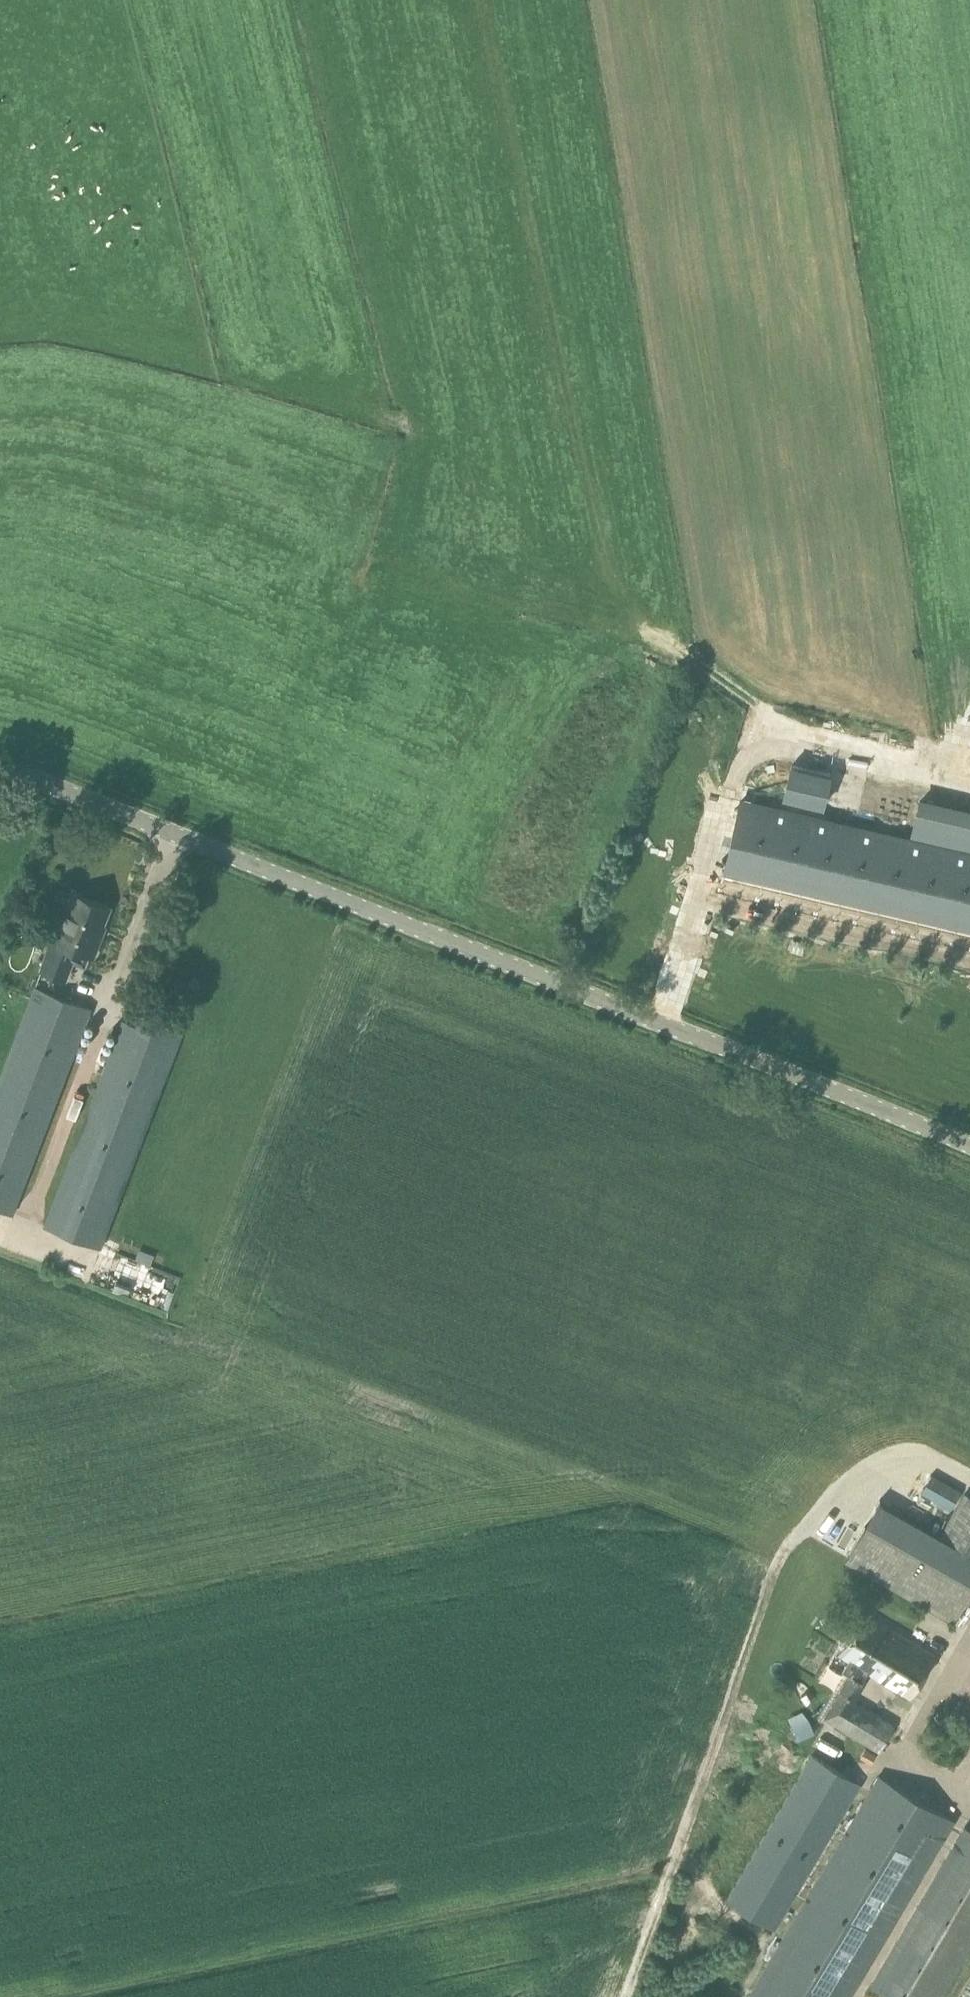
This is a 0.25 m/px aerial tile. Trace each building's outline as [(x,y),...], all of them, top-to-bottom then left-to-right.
[(855,817),(866,818),(869,794),(858,793),(855,817)] [(740,803),(728,855),(722,879),(969,937),(969,857),(740,803)] [(907,827),(969,839),(969,816),(911,804),(907,827)] [(90,957),(95,959),(108,926),(103,925),(111,905),(71,889),(58,924),(56,923),(39,971),(66,982),(73,964),(86,968),(90,957)] [(0,1082),(0,1211),(13,1216),(94,1009),(37,987),(36,992),(25,988),(21,998),(31,1002),(0,1082)] [(106,1023),(111,1007),(101,1004),(96,1020),(106,1023)] [(123,1021),(44,1227),(102,1250),(181,1043),(123,1021)] [(960,1491),(940,1480),(930,1498),(932,1499),(950,1509),(960,1491)] [(847,1562),(955,1622),(969,1596),(969,1497),(966,1494),(955,1514),(942,1537),(880,1503),(847,1562)] [(853,1672),(825,1719),(880,1751),(895,1725),(854,1702),(865,1683),(862,1681),(867,1673),(910,1698),(935,1655),(864,1613),(839,1656),(849,1662),(846,1668),(853,1672)] [(810,1721),(794,1727),(799,1739),(815,1733),(810,1721)] [(875,1754),(865,1748),(861,1756),(871,1762),(875,1754)] [(812,1756),(726,1900),(774,1929),(860,1784),(812,1756)] [(954,1819),(879,1775),(748,1996),(849,1996),(954,1819)] [(871,1986),(889,1996),(941,1996),(969,1949),(969,1831),(965,1827),(871,1986)]
